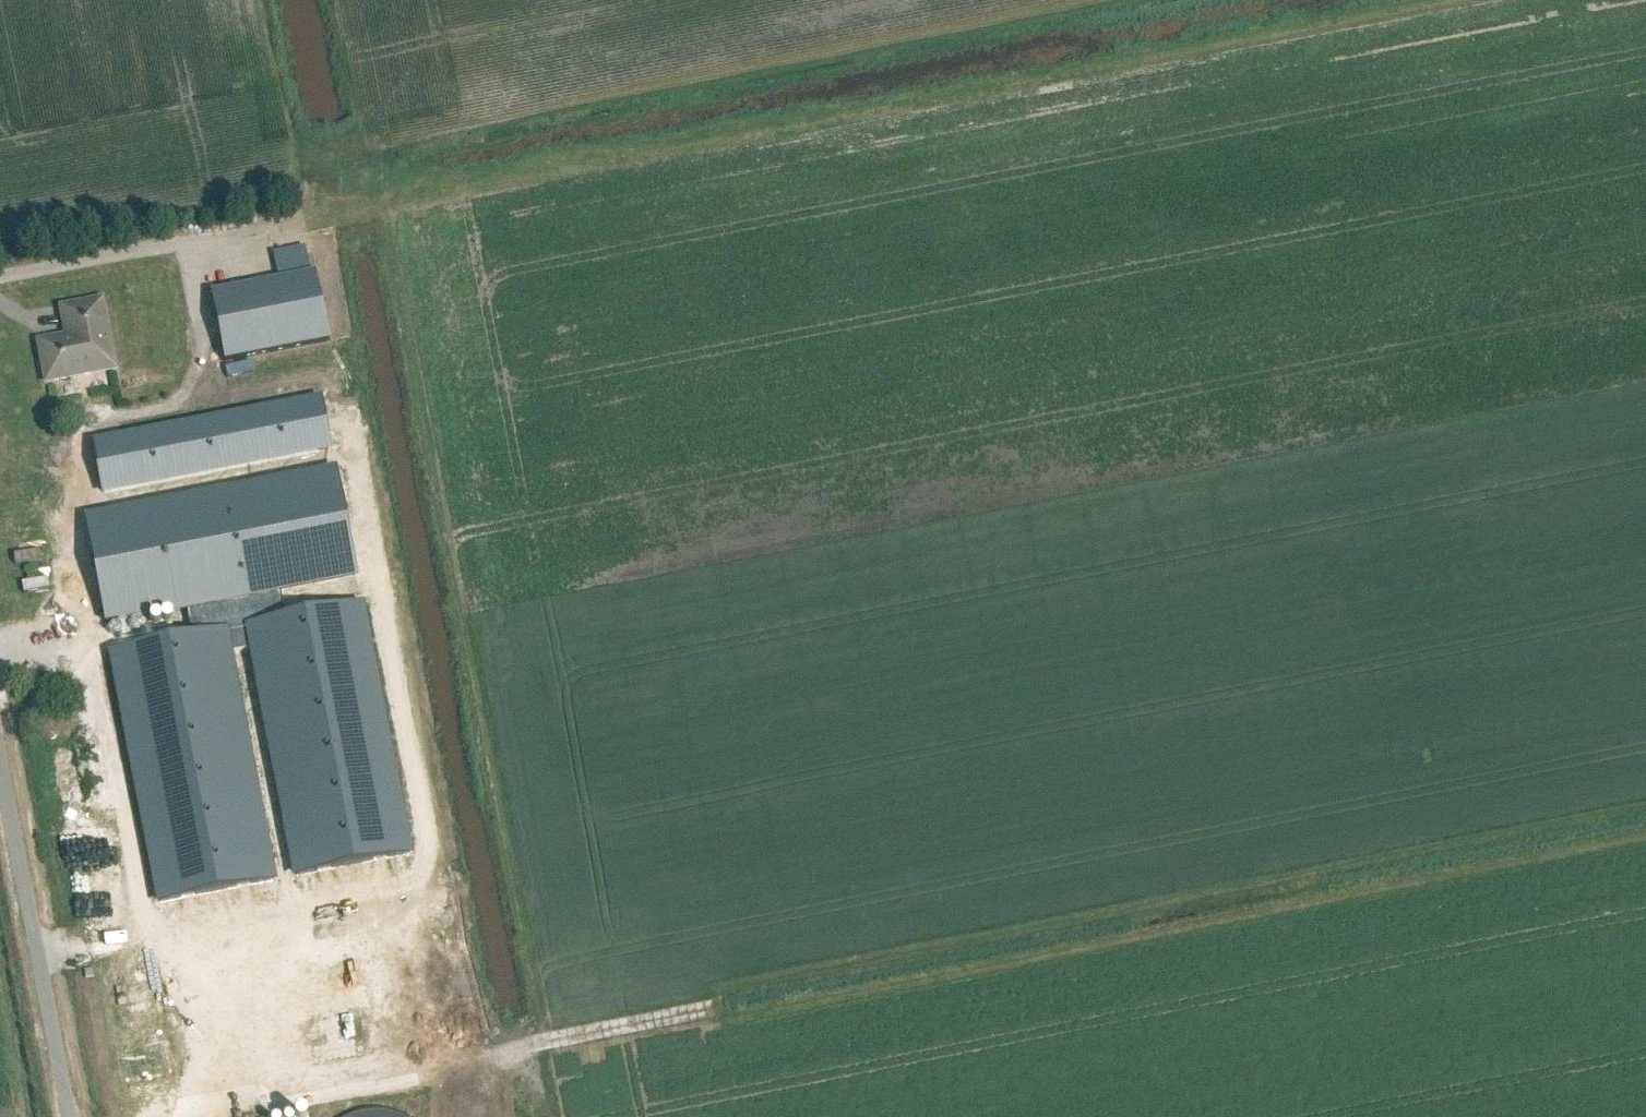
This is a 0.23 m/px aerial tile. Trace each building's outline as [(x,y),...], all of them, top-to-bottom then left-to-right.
[(310,270),(307,253),(274,259),(278,276),(310,270)] [(222,363),(296,349),(327,343),(313,275),(209,295),(222,363)] [(47,383),(115,370),(102,302),(62,309),(67,338),(39,343),(47,383)] [(104,493),(331,449),(321,401),(94,445),(104,493)] [(123,633),(122,634),(131,633),(131,632),(130,631),(129,629),(129,628),(129,627),(130,626),(129,620),(187,609),(192,638),(113,653),(161,903),(273,881),(229,653),(252,649),(297,877),(409,855),(361,605),(286,620),(280,591),(355,576),(335,472),(87,520),(107,624),(120,621),(121,627),(122,628),(122,629),(123,631),(123,632),(123,633)]
